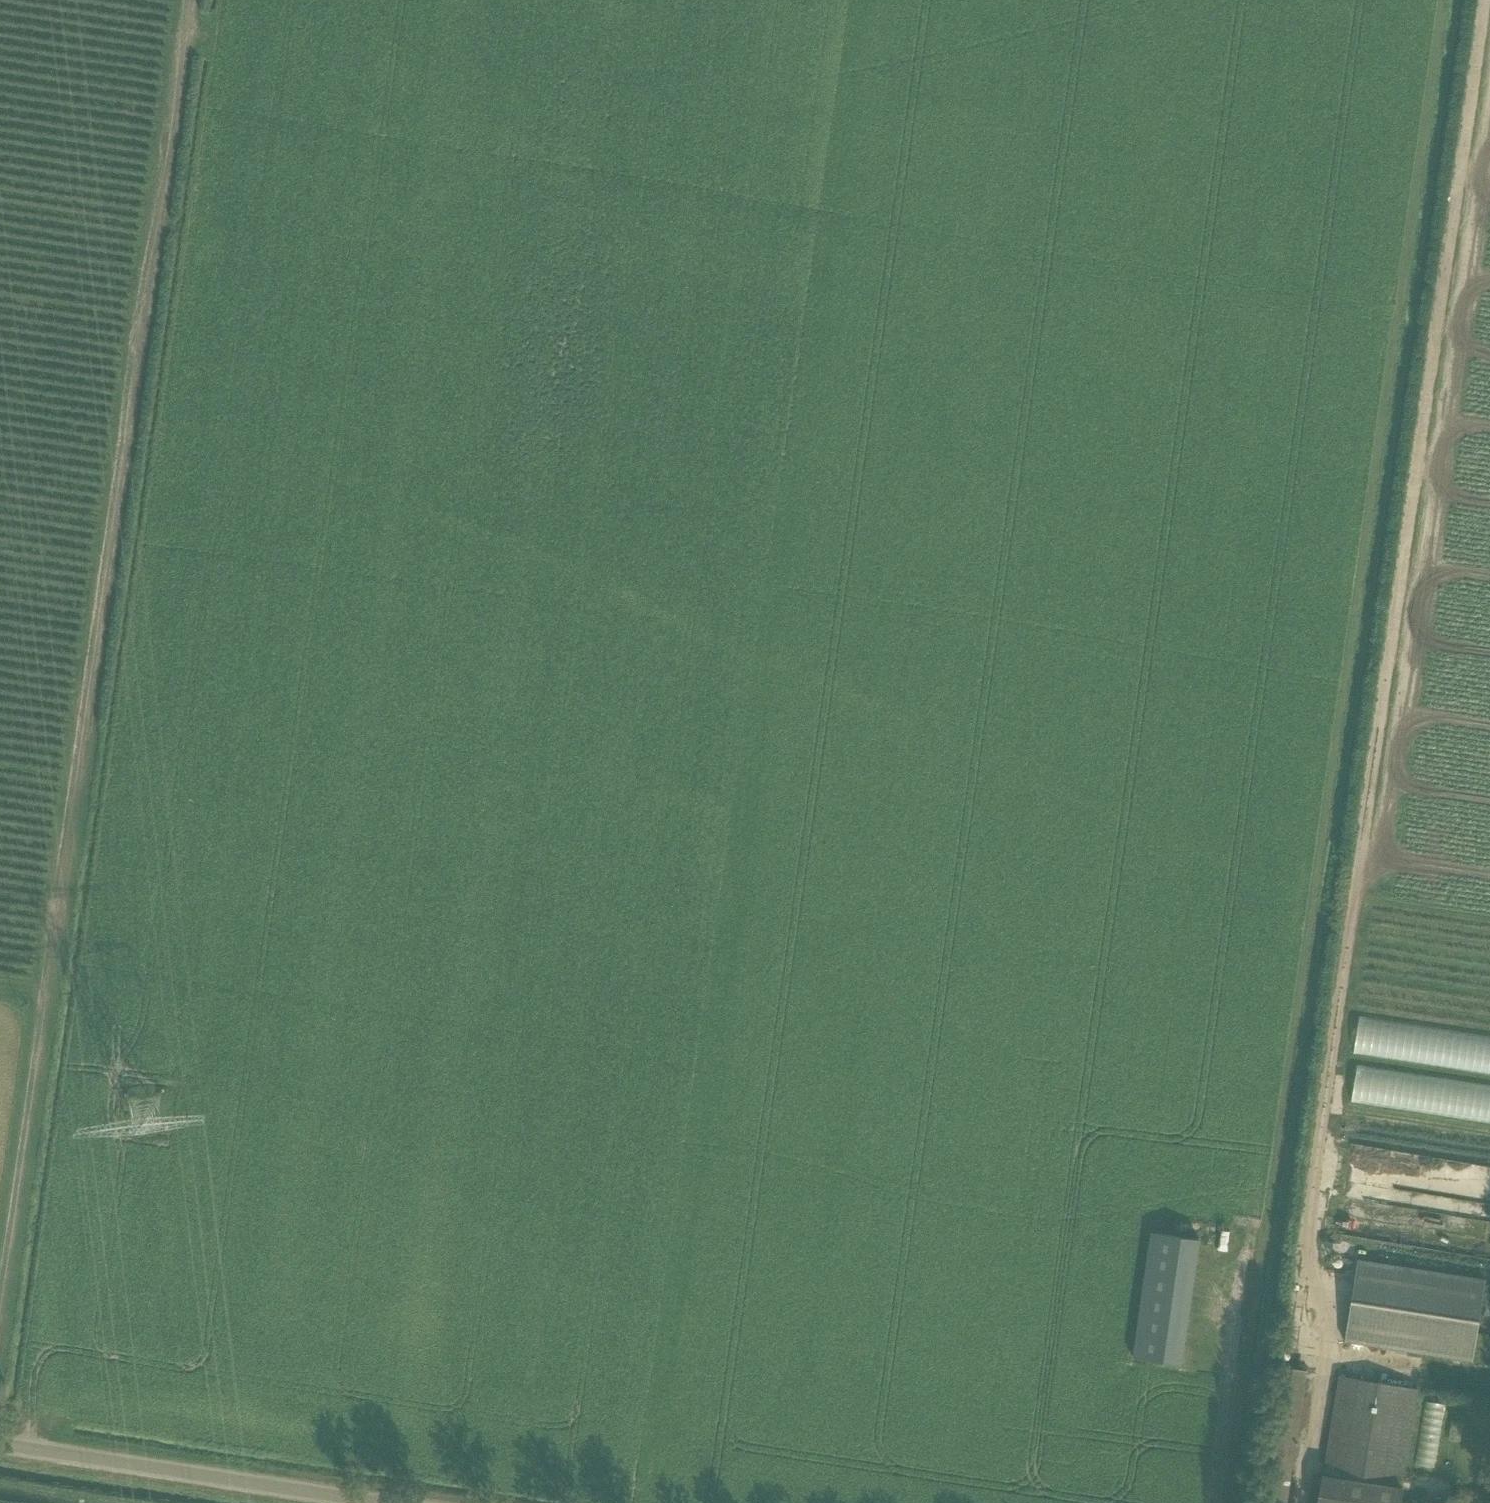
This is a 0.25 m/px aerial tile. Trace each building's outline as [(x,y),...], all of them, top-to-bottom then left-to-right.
[(1352,1066),(1347,1103),(1489,1121),(1489,1084),(1352,1066)] [(1358,1259),(1345,1342),(1473,1362),(1486,1279),(1358,1259)] [(1401,1501),(1418,1388),(1414,1387),(1386,1383),(1337,1375),(1318,1502),(1400,1502),(1401,1501)] [(1436,1465),(1442,1415),(1424,1413),(1418,1463),(1436,1465)] [(1474,1489),(1472,1502),(1489,1502),(1489,1491),(1474,1489)]
